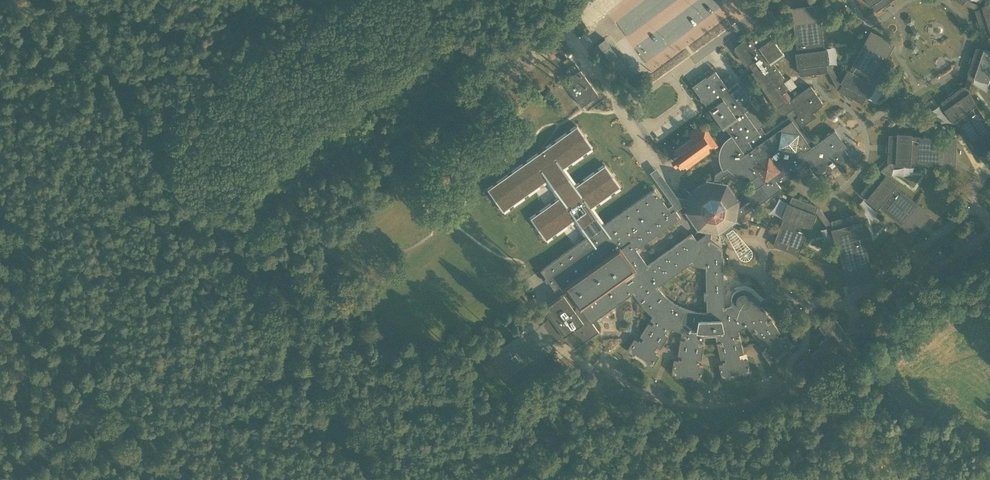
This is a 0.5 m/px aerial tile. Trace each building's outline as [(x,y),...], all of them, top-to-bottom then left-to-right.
[(872,4),(876,10),(891,0),(866,0),(870,6),(872,4)] [(982,5),(983,8),(976,10),(979,20),(976,21),(978,26),(981,25),(984,35),(989,33),(989,3),(982,5)] [(831,6),(820,7),(821,15),(832,14),(831,6)] [(800,67),(801,74),(827,71),(826,65),(826,64),(828,63),(826,48),(824,49),(820,20),(794,23),(798,52),(795,52),(797,68),(800,67)] [(907,27),(910,51),(922,50),(919,25),(907,27)] [(724,128),(726,127),(733,136),(729,139),(726,142),(724,146),(722,151),(722,156),(723,162),(725,167),(715,174),(714,182),(708,182),(703,184),(698,187),(694,190),(691,194),(689,199),(682,198),(668,208),(655,189),(617,215),(616,214),(614,214),(612,214),(582,172),(574,177),(572,175),(569,174),(565,175),(562,177),(561,180),(561,183),(562,186),(555,191),(584,234),(583,235),(583,237),(583,239),(540,270),(554,290),(560,286),(562,290),(566,287),(569,290),(544,308),(550,317),(539,324),(534,317),(516,331),(515,332),(515,333),(516,333),(517,336),(493,354),(496,357),(493,359),(503,373),(505,371),(508,374),(532,357),(535,360),(535,361),(536,361),(537,361),(556,347),(550,339),(557,334),(563,343),(567,340),(573,350),(574,349),(598,331),(598,332),(599,331),(592,322),(633,293),(643,306),(649,312),(653,316),(650,319),(654,322),(652,325),(648,323),(640,336),(644,338),(642,341),(639,340),(638,342),(634,339),(627,350),(634,355),(635,353),(646,360),(646,362),(652,366),(659,355),(656,352),(657,351),(654,349),(657,346),(660,348),(668,335),(665,333),(667,330),(670,332),(673,328),(677,330),(682,332),(681,336),(685,337),(685,341),(680,340),(678,355),(682,356),(681,360),(679,359),(678,361),(674,360),(672,374),(680,375),(680,373),(693,376),(693,377),(701,379),(703,365),(699,365),(699,363),(696,362),(697,358),(701,359),(704,344),(700,343),(700,339),(705,340),(705,336),(710,337),(715,335),(716,340),(720,339),(721,343),(717,344),(720,358),(725,358),(725,361),(723,362),(723,364),(719,365),(722,378),(730,376),(729,375),(742,372),(743,373),(751,372),(748,358),(743,359),(743,357),(740,358),(739,354),(743,353),(740,338),(736,339),(735,335),(739,335),(738,330),(743,329),(747,326),(750,330),(753,327),(756,331),(752,333),(761,345),(764,343),(767,346),(764,348),(766,350),(762,352),(770,363),(776,358),(775,357),(786,349),(787,351),(794,346),(786,335),(782,338),(781,336),(779,337),(777,334),(780,332),(771,319),(768,322),(766,319),(769,316),(762,306),(760,307),(757,303),(761,300),(752,291),(737,290),(732,305),(724,307),(723,249),(713,243),(712,242),(711,242),(710,239),(711,236),(711,231),(714,231),(716,231),(718,230),(720,230),(724,228),(727,225),(730,222),(733,219),(734,218),(735,216),(736,213),(743,215),(781,188),(778,184),(809,162),(811,165),(810,167),(814,172),(821,174),(826,170),(828,172),(832,169),(836,166),(840,164),(841,165),(847,161),(848,154),(844,148),(842,149),(839,145),(835,148),(828,139),(823,138),(814,144),(801,126),(812,119),(813,112),(822,106),(822,102),(810,86),(798,95),(792,99),(786,91),(789,89),(784,81),(785,77),(774,62),(785,54),(770,34),(759,42),(755,36),(746,42),(753,51),(750,53),(749,58),(751,62),(748,64),(753,71),(751,73),(780,113),(785,114),(786,113),(789,117),(765,134),(760,127),(766,123),(754,105),(738,82),(732,86),(729,83),(726,85),(716,71),(702,80),(688,90),(695,100),(700,97),(702,100),(703,100),(724,128)] [(842,84),(839,90),(862,102),(866,96),(868,97),(875,84),(873,82),(887,57),(864,44),(850,70),(848,69),(840,82),(843,83),(842,84)] [(985,48),(984,50),(977,48),(974,57),(971,56),(969,62),(972,63),(969,72),(976,75),(975,77),(989,82),(989,80),(989,49),(985,48)] [(831,64),(826,65),(827,71),(836,88),(839,90),(842,84),(840,83),(831,64)] [(580,69),(564,81),(582,106),(598,94),(580,69)] [(989,131),(989,125),(976,105),(978,104),(969,91),(967,93),(963,87),(954,93),(953,90),(948,94),(950,96),(941,102),(946,108),(943,109),(952,122),(954,120),(971,144),(989,131)] [(567,110),(572,105),(561,91),(556,95),(567,110)] [(700,131),(697,127),(688,133),(692,138),(675,150),(676,152),(673,154),(675,156),(674,157),(680,166),(682,165),(683,167),(686,165),(687,167),(718,144),(705,128),(700,131)] [(911,162),(939,164),(941,138),(912,136),(912,134),(897,133),(896,135),(889,135),(889,145),(886,145),(885,151),(888,151),(888,161),(895,162),(895,164),(910,165),(911,162)] [(513,153),(509,147),(499,155),(504,161),(513,153)] [(902,225),(918,204),(896,186),(897,184),(885,174),(884,176),(878,172),(871,180),(869,178),(866,182),(868,184),(861,192),(867,197),(866,199),(877,208),(879,206),(902,225)] [(784,218),(773,245),(798,254),(808,227),(811,228),(816,214),(814,213),(814,212),(816,207),(816,206),(792,196),(789,203),(787,202),(781,217),(784,218)] [(816,207),(814,212),(817,213),(827,228),(833,227),(831,222),(830,222),(820,208),(816,207)] [(845,271),(870,264),(863,236),(865,236),(861,221),(859,221),(857,214),(831,221),(833,228),(831,229),(835,244),(837,243),(845,271)] [(860,352),(833,316),(819,326),(827,337),(820,342),(819,346),(821,348),(796,366),(799,372),(805,368),(808,373),(818,366),(815,361),(825,353),(826,356),(830,356),(837,351),(839,354),(837,356),(840,360),(842,358),(845,362),(860,352)]
